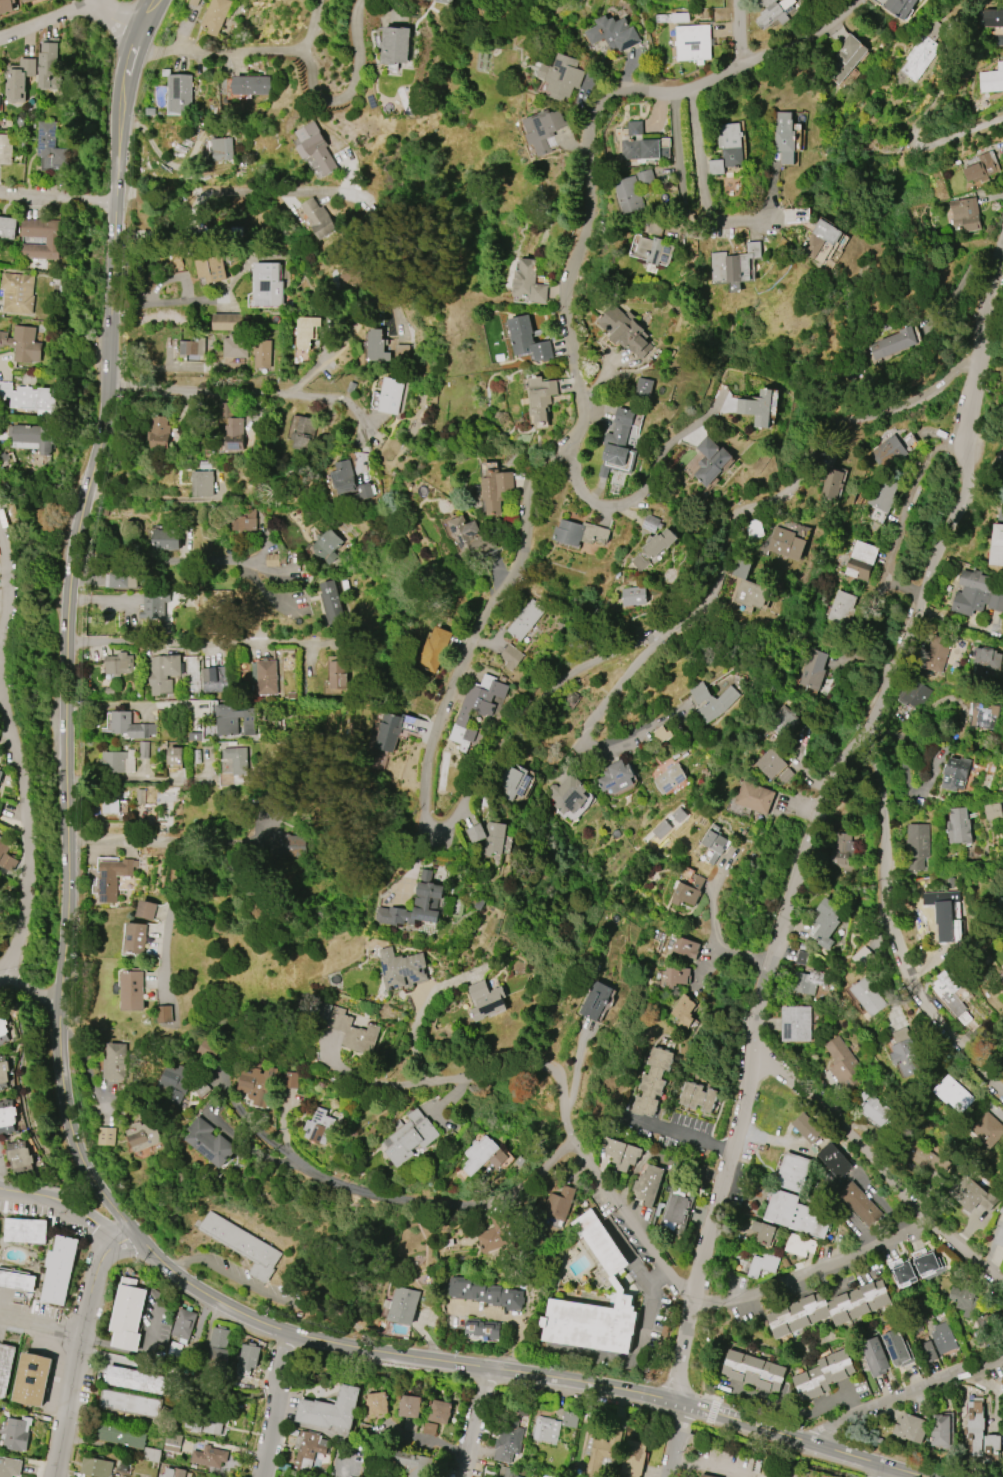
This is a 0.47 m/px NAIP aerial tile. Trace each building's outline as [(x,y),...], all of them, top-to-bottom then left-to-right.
[(7,13),(0,14),(0,0),(17,0),(17,2),(13,3),(14,10),(7,12),(7,13)] [(201,25),(211,0),(230,0),(232,1),(217,37),(207,33),(209,28),(201,25)] [(776,4),(781,0),(794,0),(795,1),(783,11),(789,19),(781,25),(777,19),(763,30),(761,28),(760,29),(754,20),(761,15),(759,13),(774,1),(776,4)] [(882,6),(886,0),(917,0),(904,20),(882,6)] [(995,4),(1002,4),(1002,26),(983,27),(983,10),(995,10),(995,4)] [(672,22),(671,13),(688,12),(688,21),(672,22)] [(633,26),(641,41),(620,52),(619,50),(612,54),(604,38),(591,45),(585,31),(597,25),(595,21),(606,15),(608,20),(613,17),(615,21),(624,17),(629,28),(633,26)] [(941,47),(915,82),(907,76),(908,75),(900,69),(907,60),(904,58),(932,19),(944,27),(933,42),(941,47)] [(710,59),(702,59),(703,65),(696,65),(696,59),(677,60),(676,45),(674,45),(674,41),(676,41),(675,26),(709,25),(710,59)] [(410,28),(408,63),(396,62),(396,65),(380,64),(382,48),(380,48),(380,42),(382,42),(383,27),(400,28),(400,27),(410,28)] [(868,49),(838,85),(828,77),(837,67),(834,64),(838,59),(835,55),(840,49),(842,51),(843,50),(838,46),(849,33),(868,49)] [(39,53),(42,53),(42,42),(43,42),(43,40),(49,40),(49,38),(59,38),(58,73),(62,73),(62,84),(59,84),(59,89),(47,89),(47,90),(41,90),(41,88),(38,88),(39,53)] [(579,60),(576,68),(585,71),(579,88),(573,86),(569,98),(564,96),(562,101),(549,96),(551,92),(546,90),(549,82),(544,80),(544,79),(536,76),(541,64),(549,67),(549,66),(553,67),(559,52),(579,60)] [(36,59),(35,77),(26,76),(25,102),(6,102),(6,97),(9,97),(9,96),(6,95),(6,82),(8,82),(8,78),(5,78),(6,70),(7,70),(7,65),(19,65),(19,58),(36,59)] [(996,62),(1002,61),(1002,90),(979,92),(977,72),(997,70),(996,62)] [(192,74),(191,113),(169,112),(169,74),(192,74)] [(234,76),(269,76),(269,95),(234,95),(232,86),(234,76)] [(552,152),(539,157),(534,144),(530,145),(526,135),(528,134),(522,120),(537,114),(537,113),(547,109),(549,113),(553,111),(553,112),(559,110),(564,121),(567,120),(569,125),(560,128),(560,130),(554,132),(555,136),(548,138),(548,137),(546,138),(550,148),(551,148),(552,152)] [(773,131),(774,131),(774,112),(790,112),(790,120),(791,120),(791,131),(794,131),(794,152),(793,152),(793,165),(779,164),(780,151),(773,151),(773,131)] [(37,157),(37,121),(56,121),(55,148),(68,148),(68,165),(63,165),(63,169),(55,169),(55,171),(40,170),(40,157),(37,157)] [(295,132),(313,121),(328,145),(325,147),(338,168),(325,175),(312,154),(304,160),(296,147),(302,144),(295,132)] [(627,121),(642,121),(642,135),(628,136),(627,121)] [(709,175),(708,160),(722,159),(721,148),(717,148),(715,125),(739,123),(739,132),(742,132),(742,136),(740,136),(742,166),(723,168),(724,174),(709,175)] [(11,164),(0,164),(0,134),(12,134),(11,164)] [(211,139),(232,137),(234,159),(214,161),(213,151),(212,151),(211,139)] [(622,160),(621,141),(640,140),(640,139),(659,139),(660,158),(640,159),(641,159),(622,160)] [(962,169),(966,167),(965,165),(979,160),(977,156),(987,151),(991,159),(997,172),(987,176),(988,179),(981,182),(980,179),(973,182),(972,180),(967,182),(962,169)] [(623,214),(613,181),(634,175),(644,208),(623,214)] [(320,240),(311,227),(314,225),(301,204),(312,196),(319,207),(322,205),(338,228),(320,240)] [(949,201),(957,199),(957,200),(975,197),(981,229),(964,232),(963,225),(953,227),(951,218),(953,218),(952,211),(950,211),(949,201)] [(15,239),(0,237),(0,217),(17,218),(15,239)] [(819,218),(843,232),(835,246),(826,240),(815,259),(802,251),(812,233),(811,232),(819,218)] [(21,219),(60,220),(58,260),(20,258),(21,244),(45,245),(46,237),(21,236),(21,219)] [(634,254),(639,236),(651,240),(652,237),(664,240),(663,243),(674,246),(669,264),(658,261),(657,266),(645,262),(647,257),(634,254)] [(712,282),(710,253),(726,252),(726,256),(739,255),(739,254),(747,253),(746,242),(760,241),(761,257),(749,258),(751,280),(726,282),(726,281),(712,282)] [(165,269),(182,268),(181,253),(164,255),(165,269)] [(221,255),(227,279),(208,284),(206,277),(199,278),(195,261),(221,255)] [(547,302),(529,301),(530,297),(515,296),(515,287),(514,287),(514,278),(516,278),(516,269),(521,270),(521,258),(537,259),(536,283),(548,284),(547,302)] [(253,306),(253,263),(279,263),(279,281),(282,281),(282,305),(253,306)] [(32,314),(2,312),(4,289),(0,289),(1,273),(34,275),(32,295),(34,295),(32,314)] [(642,359),(629,347),(630,345),(629,344),(626,348),(619,342),(617,344),(609,337),(612,334),(608,331),(607,332),(598,324),(599,323),(597,321),(612,304),(624,314),(628,310),(636,318),(634,320),(645,330),(640,335),(648,342),(649,341),(654,346),(642,359)] [(157,325),(157,310),(186,309),(186,324),(175,324),(175,325),(157,325)] [(212,314),(242,314),(242,330),(212,330),(212,314)] [(516,356),(511,335),(512,335),(509,319),(529,314),(533,333),(532,334),(534,344),(549,340),(553,358),(535,362),(533,352),(516,356)] [(300,349),(300,346),(298,346),(298,320),(300,320),(300,317),(321,318),(320,326),(316,326),(316,334),(317,334),(317,339),(311,339),(311,349),(300,349)] [(3,347),(0,347),(0,331),(8,332),(7,338),(12,338),(13,325),(36,327),(34,342),(42,342),(40,362),(32,361),(32,363),(13,362),(14,348),(11,348),(11,346),(3,345),(3,347)] [(918,343),(883,357),(873,361),(867,346),(877,342),(877,341),(898,332),(898,330),(910,325),(918,343)] [(371,361),(371,359),(369,359),(369,331),(371,331),(371,329),(383,329),(382,339),(387,339),(387,345),(385,345),(385,352),(391,352),(391,361),(371,361)] [(247,357),(223,357),(223,338),(228,338),(228,334),(241,334),(241,338),(247,338),(247,357)] [(179,357),(180,341),(197,341),(197,338),(204,338),(204,355),(187,355),(186,358),(179,357)] [(254,368),(255,340),(270,340),(269,368),(254,368)] [(409,345),(396,345),(395,359),(408,359),(409,345)] [(403,380),(397,415),(378,411),(384,376),(403,380)] [(528,378),(542,376),(543,381),(556,380),(558,394),(550,395),(551,404),(548,404),(549,410),(546,411),(547,422),(535,423),(534,415),(530,416),(529,409),(532,408),(528,378)] [(650,398),(634,395),(638,377),(653,381),(650,398)] [(7,400),(0,399),(0,382),(12,382),(11,391),(16,391),(16,387),(31,387),(31,390),(38,390),(38,388),(54,388),(53,396),(57,396),(56,410),(53,410),(53,415),(37,415),(38,410),(21,409),(21,408),(9,408),(9,398),(7,398),(7,400)] [(769,428),(754,427),(755,415),(737,414),(737,399),(750,399),(750,397),(759,397),(759,389),(771,389),(769,428)] [(619,406),(635,410),(632,426),(630,426),(625,447),(628,448),(637,450),(635,459),(622,456),(620,462),(614,460),(612,469),(609,468),(607,478),(599,476),(602,465),(604,465),(605,459),(604,459),(610,434),(613,434),(616,423),(615,422),(619,406)] [(167,416),(166,425),(169,425),(167,449),(150,447),(150,444),(147,444),(148,431),(151,432),(153,415),(167,416)] [(316,427),(310,451),(292,447),(294,440),(291,439),(293,431),(296,432),(300,415),(315,419),(313,427),(316,427)] [(243,417),(243,450),(226,450),(226,425),(229,425),(229,418),(243,417)] [(13,425),(41,426),(41,427),(53,428),(53,435),(55,436),(55,444),(52,444),(52,452),(50,452),(50,455),(41,455),(41,452),(39,452),(39,443),(12,442),(12,437),(7,437),(8,426),(13,426),(13,425)] [(869,453),(893,434),(908,453),(893,465),(891,463),(882,470),(869,453)] [(696,447),(707,435),(720,448),(722,446),(733,457),(732,458),(736,461),(725,472),(723,470),(716,477),(719,480),(713,486),(710,483),(706,487),(693,474),(700,466),(697,463),(704,456),(707,459),(707,458),(696,447)] [(336,463),(350,459),(357,491),(340,495),(339,488),(336,488),(332,471),(337,470),(336,463)] [(845,472),(842,483),(845,484),(844,488),(841,487),(837,500),(820,496),(828,468),(845,472)] [(484,500),(483,477),(487,477),(487,470),(500,469),(500,473),(514,472),(515,491),(508,492),(509,497),(505,497),(505,501),(502,501),(503,515),(488,516),(488,500),(484,500)] [(192,496),(192,471),(212,471),(213,496),(192,496)] [(889,514),(867,503),(881,475),(900,484),(895,495),(897,496),(889,514)] [(358,486),(359,486),(359,485),(369,482),(369,483),(371,483),(374,496),(356,501),(354,494),(359,492),(358,486)] [(257,530),(232,530),(232,516),(244,516),(244,509),(255,509),(255,518),(257,518),(257,530)] [(448,521),(463,514),(467,523),(474,520),(480,533),(472,536),(474,539),(485,534),(492,548),(463,561),(460,553),(462,552),(448,521)] [(655,534),(641,527),(648,514),(661,520),(660,523),(663,525),(661,530),(658,528),(655,534)] [(583,522),(610,529),(606,544),(594,541),(593,544),(580,540),(578,546),(553,539),(556,526),(559,527),(562,518),(582,524),(583,522)] [(760,518),(765,535),(746,541),(741,524),(760,518)] [(994,524),(1002,525),(1002,555),(1002,557),(1002,565),(990,564),(994,524)] [(800,561),(768,550),(775,527),(797,534),(796,537),(807,540),(800,561)] [(343,541),(333,552),(338,556),(329,565),(324,560),(325,559),(317,554),(312,546),(330,528),(343,541)] [(154,530),(180,530),(180,550),(153,549),(154,530)] [(650,562),(636,576),(626,565),(639,553),(640,553),(656,539),(662,546),(648,559),(650,562)] [(856,540),(880,548),(870,577),(858,573),(857,578),(845,574),(856,540)] [(266,566),(284,565),(284,553),(265,553),(266,566)] [(753,608),(733,601),(742,578),(731,574),(736,558),(752,564),(746,579),(761,585),(759,588),(770,592),(764,609),(754,605),(753,608)] [(952,609),(956,591),(962,592),(963,586),(959,584),(963,569),(973,572),(974,570),(982,572),(982,574),(994,577),(987,605),(984,604),(982,612),(974,610),(973,616),(956,612),(956,610),(952,609)] [(110,573),(128,573),(128,577),(136,577),(136,587),(128,587),(128,588),(110,588),(110,587),(106,587),(106,574),(110,574),(110,573)] [(320,583),(334,579),(344,618),(328,622),(320,594),(323,593),(320,583)] [(622,588),(645,586),(647,604),(624,606),(622,588)] [(837,589),(857,597),(854,608),(856,609),(850,627),(827,619),(837,589)] [(144,592),(169,591),(169,602),(164,602),(164,619),(140,619),(139,612),(144,612),(144,592)] [(546,609),(520,643),(506,632),(532,598),(546,609)] [(453,633),(436,673),(419,666),(422,659),(420,658),(429,638),(431,639),(436,626),(453,633)] [(944,675),(923,669),(933,633),(954,639),(944,675)] [(525,655),(514,671),(498,660),(509,644),(515,648),(518,644),(524,649),(521,652),(525,655)] [(1002,654),(1000,671),(981,668),(982,665),(978,664),(979,661),(975,660),(976,658),(973,657),(975,646),(997,650),(996,653),(1002,654)] [(826,670),(819,691),(797,684),(809,648),(829,654),(824,669),(826,670)] [(105,674),(104,656),(117,656),(117,652),(126,652),(126,655),(132,655),(133,673),(118,673),(118,677),(113,677),(113,674),(105,674)] [(180,655),(180,675),(166,675),(166,679),(171,679),(172,693),(160,693),(160,695),(151,696),(150,686),(149,686),(149,673),(150,673),(150,657),(158,656),(163,656),(163,655),(180,655)] [(258,695),(257,661),(263,661),(263,658),(267,658),(267,660),(276,660),(277,694),(258,695)] [(330,688),(329,661),(346,661),(347,688),(330,688)] [(202,668),(227,667),(228,692),(218,692),(218,691),(203,692),(202,668)] [(983,670),(982,678),(974,677),(975,669),(983,670)] [(450,739),(470,686),(472,687),(473,685),(475,686),(476,683),(480,684),(484,673),(499,679),(500,674),(507,676),(505,683),(511,685),(506,699),(495,695),(492,703),(497,705),(493,716),(487,714),(486,716),(479,714),(480,712),(474,709),(467,727),(479,732),(475,743),(471,741),(467,753),(460,750),(462,744),(450,739)] [(909,708),(898,700),(900,697),(898,695),(907,681),(911,684),(915,678),(933,691),(920,710),(912,705),(909,708)] [(689,689),(702,681),(713,697),(717,699),(731,685),(739,692),(741,695),(726,711),(721,714),(707,723),(702,715),(700,717),(696,711),(709,702),(707,699),(697,705),(691,695),(692,694),(689,689)] [(575,693),(577,689),(580,692),(580,693),(577,697),(578,698),(573,705),(565,700),(572,691),(575,693)] [(975,702),(1000,706),(995,731),(971,727),(975,702)] [(217,736),(216,704),(237,704),(237,710),(243,710),(243,708),(254,707),(255,734),(244,735),(243,717),(237,718),(238,735),(217,736)] [(784,738),(767,724),(782,705),(799,718),(784,738)] [(111,733),(111,711),(130,711),(130,724),(154,724),(154,734),(148,734),(148,738),(130,738),(126,733),(111,733)] [(393,753),(376,748),(386,712),(393,714),(397,715),(405,718),(401,729),(402,729),(400,735),(398,734),(393,753)] [(653,732),(661,727),(665,734),(670,730),(673,735),(662,743),(659,738),(657,739),(653,732)] [(153,760),(167,760),(167,741),(153,742),(153,741),(140,742),(140,757),(153,757),(153,760)] [(183,764),(167,764),(167,747),(183,747),(183,764)] [(222,748),(245,747),(247,774),(232,775),(231,759),(222,759),(222,748)] [(787,764),(771,780),(755,763),(771,747),(787,764)] [(127,751),(127,758),(124,758),(124,772),(102,772),(102,769),(102,766),(100,766),(100,759),(101,759),(101,752),(127,751)] [(971,759),(964,790),(957,788),(956,791),(942,788),(945,774),(944,773),(945,766),(948,766),(950,757),(961,760),(961,758),(968,759),(971,759)] [(637,782),(614,794),(611,788),(604,792),(601,786),(602,785),(599,779),(604,776),(603,772),(609,769),(607,766),(623,758),(627,765),(629,764),(635,776),(634,777),(637,782)] [(688,778),(664,796),(653,781),(677,763),(688,778)] [(532,778),(522,797),(516,794),(512,802),(505,798),(506,796),(502,794),(505,788),(498,784),(508,764),(514,768),(515,766),(521,770),(523,767),(530,771),(527,775),(532,778)] [(778,778),(788,767),(794,773),(784,784),(778,778)] [(564,815),(553,805),(556,802),(550,797),(552,794),(550,791),(549,787),(552,784),(555,785),(558,787),(570,774),(576,779),(577,778),(585,785),(584,786),(587,789),(584,793),(589,797),(585,801),(586,802),(579,810),(578,808),(573,813),(569,810),(564,815)] [(742,780),(775,792),(767,815),(734,802),(742,780)] [(136,804),(136,789),(145,789),(146,804),(136,804)] [(102,813),(102,793),(119,792),(119,813),(102,813)] [(988,821),(985,805),(1001,803),(1002,818),(988,821)] [(971,823),(973,842),(963,844),(963,842),(950,843),(948,823),(947,822),(953,821),(951,808),(967,806),(969,819),(971,819),(971,823)] [(506,824),(505,833),(502,854),(492,853),(492,855),(485,854),(487,836),(486,836),(487,833),(487,830),(485,830),(486,824),(488,824),(488,821),(506,824)] [(712,822),(720,827),(720,828),(718,831),(721,832),(719,835),(728,840),(724,848),(725,849),(722,855),(720,854),(713,866),(708,863),(715,851),(707,847),(711,840),(704,835),(708,828),(712,822)] [(929,824),(931,857),(909,859),(907,840),(910,840),(909,825),(929,824)] [(848,867),(831,865),(834,832),(852,833),(851,841),(857,841),(856,853),(850,853),(848,867)] [(274,835),(283,835),(284,833),(288,833),(289,835),(304,835),(304,856),(297,856),(297,857),(292,857),(292,855),(270,855),(270,840),(274,840),(274,835)] [(18,861),(11,872),(0,865),(0,859),(4,853),(3,853),(0,858),(0,837),(11,844),(6,853),(18,861)] [(100,861),(122,861),(122,859),(133,859),(133,860),(137,860),(137,867),(132,867),(132,876),(117,876),(116,903),(99,902),(99,895),(98,895),(98,877),(100,877),(100,861)] [(440,911),(438,922),(415,919),(415,925),(408,924),(408,921),(405,921),(404,924),(397,923),(397,925),(379,923),(380,920),(377,920),(379,907),(390,908),(390,907),(406,909),(406,911),(414,912),(416,897),(417,897),(417,895),(419,882),(420,882),(422,869),(432,870),(430,882),(435,883),(435,884),(444,885),(442,899),(437,898),(436,910),(440,911)] [(670,903),(680,882),(692,887),(695,880),(690,878),(692,875),(705,881),(694,906),(681,900),(678,907),(670,903)] [(959,888),(943,888),(943,877),(959,877),(959,888)] [(833,911),(808,903),(812,889),(837,896),(833,911)] [(955,923),(965,929),(949,953),(940,947),(952,929),(940,930),(938,904),(926,905),(925,893),(954,890),(955,901),(951,901),(952,910),(960,910),(961,921),(954,922),(954,923),(955,923)] [(136,915),(141,899),(158,904),(154,920),(136,915)] [(830,938),(846,910),(825,899),(805,935),(830,949),(835,941),(830,938)] [(125,952),(128,922),(148,924),(145,954),(125,952)] [(673,950),(678,935),(701,944),(696,959),(673,950)] [(422,952),(427,966),(424,967),(428,981),(414,985),(414,986),(404,989),(404,986),(391,990),(388,981),(386,981),(380,957),(381,957),(379,949),(391,946),(395,957),(402,955),(402,958),(422,952)] [(673,951),(683,955),(682,958),(679,957),(678,960),(671,957),(673,951)] [(799,951),(812,954),(809,966),(796,963),(799,951)] [(665,989),(667,966),(691,968),(689,984),(674,983),(673,990),(665,989)] [(815,996),(795,991),(797,986),(792,985),(796,971),(810,975),(811,969),(831,974),(827,987),(817,984),(815,996)] [(964,1025),(933,988),(936,986),(934,983),(939,979),(937,977),(946,969),(951,975),(954,972),(966,986),(955,995),(966,1009),(965,1010),(972,1019),(964,1025)] [(122,1011),(122,971),(144,971),(144,1010),(122,1011)] [(866,977),(888,1005),(873,1018),(860,1002),(857,1004),(845,990),(857,980),(859,983),(866,977)] [(468,986),(484,979),(489,991),(493,990),(493,989),(496,987),(497,988),(502,986),(506,997),(503,998),(507,1008),(485,1017),(486,1018),(477,1022),(473,1013),(472,1013),(470,1009),(477,1007),(474,1000),(468,986)] [(579,1012),(595,980),(613,989),(597,1022),(579,1012)] [(672,1013),(685,993),(692,998),(691,999),(695,1002),(694,1003),(697,1004),(691,1013),(694,1015),(693,1017),(695,1018),(687,1029),(678,1023),(681,1019),(672,1013)] [(371,1055),(340,1046),(344,1033),(314,1023),(321,1001),(345,1009),(343,1014),(352,1017),(350,1026),(358,1029),(358,1027),(366,1030),(368,1023),(380,1027),(371,1055)] [(895,1006),(908,1034),(891,1041),(879,1013),(895,1006)] [(782,1007),(811,1007),(811,1041),(782,1041),(782,1037),(781,1037),(781,1012),(782,1012),(782,1007)] [(9,1041),(0,1044),(0,1016),(3,1014),(7,1023),(4,1024),(7,1032),(5,1033),(9,1041)] [(983,1052),(964,1035),(968,1031),(971,1034),(980,1024),(1002,1046),(994,1057),(986,1049),(983,1052)] [(844,1091),(829,1069),(833,1066),(820,1048),(838,1036),(862,1069),(856,1073),(861,1079),(844,1091)] [(906,1078),(900,1064),(895,1066),(890,1054),(894,1052),(891,1046),(911,1038),(925,1070),(906,1078)] [(104,1078),(104,1059),(107,1059),(107,1043),(126,1043),(126,1057),(130,1057),(130,1069),(125,1069),(125,1080),(106,1079),(106,1078),(104,1078)] [(632,1112),(637,1096),(642,1097),(644,1090),(638,1088),(642,1073),(648,1075),(651,1066),(645,1064),(650,1046),(675,1052),(670,1071),(664,1069),(662,1079),(665,1080),(661,1095),(656,1094),(655,1099),(659,1100),(654,1117),(644,1114),(643,1115),(632,1112)] [(4,1089),(0,1090),(0,1056),(4,1056),(5,1061),(8,1060),(9,1071),(7,1071),(8,1081),(6,1082),(7,1087),(3,1088),(4,1089)] [(159,1084),(166,1066),(174,1070),(175,1068),(178,1069),(179,1065),(193,1071),(184,1094),(183,1094),(178,1105),(169,1102),(174,1091),(159,1084)] [(266,1108),(253,1105),(254,1100),(249,1099),(247,1096),(248,1093),(238,1091),(244,1065),(261,1069),(260,1073),(263,1074),(265,1068),(267,1068),(268,1066),(277,1069),(276,1071),(278,1071),(275,1082),(273,1081),(266,1108)] [(283,1088),(284,1072),(298,1072),(298,1088),(283,1088)] [(947,1075),(975,1100),(961,1116),(933,1091),(947,1075)] [(679,1103),(686,1081),(704,1087),(703,1091),(707,1092),(708,1088),(719,1091),(712,1114),(701,1110),(703,1105),(698,1104),(696,1109),(679,1103)] [(882,1127),(860,1111),(871,1096),(893,1112),(882,1127)] [(14,1133),(0,1135),(0,1102),(3,1101),(3,1100),(8,1099),(8,1100),(11,1099),(13,1108),(16,1107),(17,1115),(14,1115),(15,1123),(13,1124),(14,1133)] [(414,1154),(397,1168),(383,1151),(386,1148),(381,1142),(388,1137),(387,1136),(395,1130),(391,1124),(397,1119),(402,1125),(408,1120),(403,1114),(414,1105),(424,1118),(425,1117),(439,1135),(422,1149),(418,1144),(411,1150),(414,1154)] [(304,1129),(308,1120),(311,1121),(317,1106),(327,1110),(325,1115),(336,1119),(326,1145),(306,1137),(308,1131),(304,1129)] [(987,1110),(1002,1125),(1002,1136),(990,1150),(968,1131),(987,1110)] [(813,1146),(792,1124),(805,1112),(826,1134),(813,1146)] [(221,1168),(185,1139),(191,1131),(188,1128),(198,1115),(214,1129),(211,1133),(216,1138),(219,1134),(237,1148),(221,1168)] [(161,1142),(136,1152),(127,1131),(134,1128),(133,1125),(140,1121),(142,1125),(152,1120),(161,1142)] [(99,1145),(100,1127),(115,1128),(114,1145),(99,1145)] [(485,1135),(490,1140),(491,1139),(509,1158),(497,1169),(493,1165),(474,1182),(462,1169),(465,1166),(464,1164),(469,1159),(463,1153),(476,1141),(478,1142),(485,1135)] [(604,1136),(643,1149),(640,1157),(638,1156),(635,1166),(630,1164),(627,1172),(617,1169),(618,1167),(616,1167),(617,1164),(613,1162),(615,1157),(605,1154),(607,1149),(601,1147),(604,1136)] [(33,1171),(15,1175),(14,1169),(12,1169),(10,1160),(8,1161),(5,1151),(7,1150),(6,1144),(15,1142),(14,1141),(19,1139),(20,1141),(24,1140),(26,1148),(28,1147),(30,1155),(33,1155),(34,1162),(31,1163),(33,1171)] [(925,1169),(906,1155),(914,1144),(911,1142),(914,1139),(938,1157),(940,1154),(952,1163),(943,1176),(928,1165),(925,1169)] [(840,1179),(818,1155),(831,1142),(854,1166),(840,1179)] [(775,1185),(786,1151),(812,1160),(801,1193),(775,1185)] [(514,1162),(519,1156),(525,1160),(521,1167),(514,1162)] [(648,1164),(665,1169),(651,1208),(644,1205),(646,1201),(636,1198),(637,1195),(634,1194),(635,1192),(632,1191),(636,1180),(638,1181),(640,1174),(642,1175),(644,1171),(646,1172),(648,1164)] [(973,1208),(954,1189),(964,1178),(971,1185),(976,1180),(982,1186),(980,1188),(988,1196),(986,1198),(996,1207),(984,1220),(972,1208),(973,1208)] [(659,1230),(674,1180),(697,1188),(695,1194),(697,1194),(694,1202),(693,1202),(687,1223),(688,1223),(686,1231),(685,1230),(683,1237),(659,1230)] [(870,1227),(839,1194),(853,1181),(883,1214),(870,1227)] [(578,1189),(567,1221),(543,1213),(550,1193),(559,1196),(563,1184),(578,1189)] [(826,1239),(765,1219),(775,1188),(801,1197),(798,1203),(834,1215),(826,1239)] [(630,1353),(543,1341),(545,1327),(541,1327),(543,1317),(547,1318),(550,1298),(616,1308),(618,1291),(610,1278),(613,1277),(584,1236),(582,1238),(567,1246),(558,1231),(575,1221),(591,1209),(630,1263),(614,1275),(625,1288),(634,1290),(632,1306),(635,1307),(634,1311),(638,1312),(635,1334),(633,1333),(630,1353)] [(208,1210),(281,1253),(272,1268),(274,1269),(266,1283),(248,1272),(254,1262),(197,1229),(208,1210)] [(519,1243),(490,1254),(489,1252),(485,1254),(484,1253),(482,1253),(478,1244),(480,1243),(477,1234),(495,1227),(491,1216),(506,1210),(519,1243)] [(47,1243),(48,1220),(6,1219),(5,1242),(47,1243)] [(994,1243),(1002,1219),(1002,1246),(994,1243)] [(755,1243),(762,1223),(776,1227),(770,1247),(755,1243)] [(805,1257),(784,1250),(791,1230),(821,1240),(816,1256),(806,1253),(805,1257)] [(41,1301),(66,1306),(78,1239),(57,1235),(54,1251),(50,1251),(41,1301)] [(927,1252),(934,1249),(942,1267),(935,1271),(934,1269),(922,1275),(917,1264),(918,1264),(915,1259),(927,1254),(927,1252)] [(765,1253),(780,1258),(775,1273),(761,1269),(758,1279),(747,1276),(753,1255),(763,1258),(765,1253)] [(785,1268),(781,1261),(785,1258),(790,1265),(785,1268)] [(896,1283),(889,1268),(902,1263),(903,1265),(910,1262),(918,1281),(912,1284),(911,1281),(901,1285),(899,1282),(896,1283)] [(34,1292),(0,1285),(0,1270),(37,1277),(34,1292)] [(522,1311),(506,1310),(507,1307),(493,1306),(493,1303),(477,1302),(477,1299),(456,1298),(456,1296),(450,1296),(450,1290),(447,1290),(447,1283),(450,1283),(450,1277),(454,1277),(455,1276),(474,1277),(474,1282),(487,1282),(486,1285),(504,1286),(504,1289),(518,1290),(518,1289),(523,1290),(522,1311)] [(147,1290),(138,1333),(141,1334),(138,1350),(111,1345),(114,1331),(109,1330),(120,1279),(136,1282),(135,1287),(147,1290)] [(883,1279),(893,1302),(836,1327),(831,1316),(777,1340),(776,1338),(774,1339),(772,1334),(774,1333),(766,1316),(774,1312),(774,1311),(813,1294),(814,1295),(823,1291),(828,1303),(834,1300),(834,1298),(847,1292),(848,1294),(883,1279)] [(420,1292),(412,1326),(386,1320),(389,1309),(383,1307),(384,1299),(391,1301),(394,1286),(420,1292)] [(979,1297),(972,1319),(963,1316),(964,1310),(956,1307),(957,1301),(948,1298),(952,1286),(962,1290),(963,1287),(977,1291),(976,1296),(979,1297)] [(197,1313),(188,1341),(170,1335),(179,1307),(197,1313)] [(998,1323),(1002,1338),(1002,1341),(996,1343),(997,1346),(986,1349),(984,1345),(980,1346),(977,1337),(975,1338),(973,1335),(972,1332),(980,1330),(977,1320),(979,1320),(978,1317),(988,1313),(989,1315),(996,1312),(1000,1322),(998,1323)] [(481,1319),(480,1321),(497,1322),(497,1323),(500,1323),(499,1339),(490,1339),(490,1336),(473,1336),(473,1333),(465,1333),(466,1321),(466,1319),(481,1319)] [(959,1348),(940,1355),(932,1333),(936,1331),(934,1326),(949,1321),(959,1348)] [(925,1329),(916,1332),(915,1326),(923,1323),(925,1329)] [(206,1372),(217,1374),(219,1364),(225,1365),(232,1328),(215,1325),(206,1372)] [(895,1366),(882,1335),(898,1328),(911,1359),(895,1366)] [(916,1343),(914,1337),(923,1334),(925,1339),(916,1343)] [(874,1378),(864,1358),(865,1357),(862,1351),(864,1350),(861,1343),(877,1336),(891,1366),(889,1367),(890,1369),(886,1371),(885,1369),(883,1370),(885,1373),(874,1378)] [(926,1364),(919,1345),(932,1340),(939,1359),(926,1364)] [(6,1398),(0,1399),(0,1343),(17,1347),(6,1398)] [(238,1365),(242,1344),(249,1345),(249,1343),(256,1345),(256,1346),(260,1347),(256,1368),(251,1367),(250,1372),(242,1370),(243,1366),(238,1365)] [(831,1354),(846,1348),(856,1372),(848,1375),(848,1377),(835,1382),(835,1380),(832,1382),(832,1383),(829,1384),(831,1390),(826,1392),(826,1390),(823,1391),(824,1394),(811,1399),(811,1397),(802,1401),(792,1377),(820,1365),(818,1360),(831,1354)] [(722,1373),(730,1349),(788,1367),(780,1392),(771,1390),(771,1391),(757,1386),(758,1384),(744,1380),(743,1382),(730,1378),(730,1376),(722,1373)] [(13,1400),(23,1352),(54,1358),(43,1407),(13,1400)] [(108,1365),(174,1378),(170,1396),(105,1383),(108,1365)] [(299,1398),(314,1401),(315,1400),(334,1404),(335,1400),(336,1400),(340,1384),(360,1388),(351,1430),(350,1429),(348,1437),(337,1435),(338,1432),(334,1431),(335,1426),(331,1425),(330,1428),(295,1421),(299,1398)] [(103,1387),(164,1398),(160,1419),(99,1408),(103,1387)] [(388,1413),(368,1415),(367,1408),(366,1408),(366,1403),(367,1403),(366,1394),(386,1392),(386,1393),(387,1393),(387,1396),(386,1396),(388,1413)] [(418,1418),(398,1416),(399,1408),(399,1403),(400,1403),(400,1399),(399,1399),(399,1396),(401,1396),(401,1395),(421,1397),(421,1399),(422,1399),(422,1402),(420,1402),(418,1418)] [(986,1429),(968,1429),(968,1395),(984,1395),(984,1418),(986,1418),(986,1429)] [(452,1403),(452,1405),(453,1405),(452,1409),(451,1408),(450,1412),(451,1412),(450,1417),(449,1417),(447,1424),(427,1420),(431,1404),(430,1404),(431,1400),(432,1400),(432,1399),(452,1403)] [(497,1399),(515,1403),(514,1409),(495,1405),(497,1399)] [(577,1428),(562,1426),(564,1411),(579,1414),(577,1428)] [(221,1435),(224,1420),(188,1413),(185,1429),(221,1435)] [(922,1444),(893,1434),(897,1423),(901,1425),(902,1423),(898,1422),(900,1417),(903,1419),(905,1413),(930,1421),(922,1444)] [(932,1445),(932,1430),(934,1430),(934,1414),(944,1414),(944,1415),(952,1415),(952,1430),(954,1430),(954,1446),(932,1445)] [(562,1422),(557,1443),(542,1440),(542,1441),(533,1439),(533,1436),(532,1436),(534,1426),(535,1426),(538,1415),(555,1419),(555,1420),(562,1422)] [(3,1448),(8,1417),(21,1420),(22,1416),(32,1418),(30,1425),(28,1425),(27,1432),(29,1432),(26,1451),(22,1450),(21,1451),(3,1448)] [(143,1449),(96,1439),(100,1421),(147,1431),(143,1449)] [(501,1424),(525,1428),(522,1441),(521,1441),(520,1444),(522,1444),(520,1455),(514,1454),(512,1463),(493,1459),(495,1450),(494,1449),(496,1438),(499,1439),(500,1434),(499,1434),(501,1424)] [(615,1465),(613,1476),(590,1476),(586,1476),(590,1456),(585,1455),(589,1436),(591,1434),(594,1434),(595,1438),(595,1439),(599,1440),(600,1439),(606,1440),(606,1442),(609,1442),(612,1428),(623,1431),(617,1461),(611,1460),(610,1463),(609,1463),(608,1464),(615,1465)] [(299,1430),(319,1434),(319,1435),(321,1436),(320,1438),(329,1440),(326,1454),(315,1452),(313,1460),(312,1459),(309,1472),(297,1469),(300,1457),(292,1455),(297,1435),(298,1436),(299,1430)] [(166,1432),(182,1435),(179,1453),(163,1450),(166,1432)] [(984,1456),(967,1457),(967,1432),(984,1432),(984,1439),(983,1439),(984,1451),(984,1456)] [(985,1464),(985,1435),(1002,1435),(1002,1465),(992,1465),(992,1464),(985,1464)] [(641,1475),(640,1476),(620,1476),(629,1439),(648,1444),(646,1452),(647,1452),(642,1476),(641,1475)] [(220,1468),(190,1462),(192,1450),(203,1452),(204,1444),(210,1445),(210,1448),(229,1451),(227,1462),(221,1461),(220,1468)] [(159,1463),(142,1459),(145,1446),(161,1450),(159,1463)] [(432,1457),(396,1452),(393,1475),(410,1476),(429,1476),(432,1457)] [(534,1454),(532,1462),(526,1461),(527,1453),(534,1454)] [(113,1461),(109,1476),(99,1476),(79,1473),(83,1455),(113,1461)] [(12,1475),(12,1476),(0,1476),(0,1457),(22,1460),(19,1476),(12,1475)] [(530,1468),(528,1476),(499,1476),(501,1465),(517,1469),(516,1471),(519,1471),(520,1465),(530,1468)] [(186,1470),(185,1476),(158,1476),(159,1474),(162,1475),(162,1473),(164,1474),(165,1467),(174,1469),(174,1468),(186,1470)]
